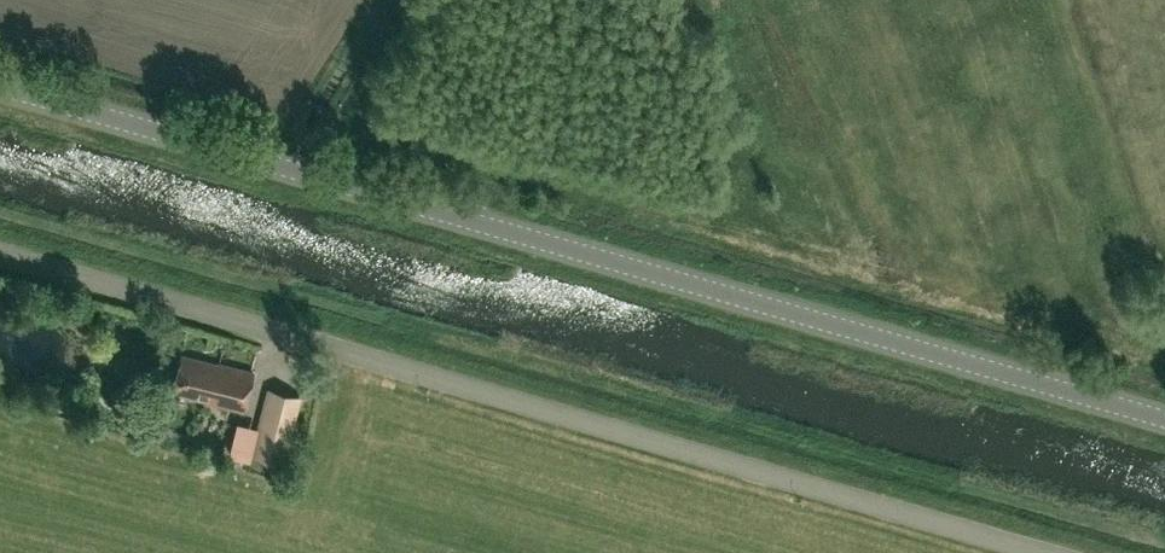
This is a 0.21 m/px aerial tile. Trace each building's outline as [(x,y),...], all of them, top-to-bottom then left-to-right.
[(218,365),(182,356),(173,390),(209,400),(208,402),(243,410),(253,372),(218,363),(218,365)] [(281,464),(298,396),(270,389),(253,456),(281,464)] [(239,412),(230,444),(251,450),(260,418),(239,412)]
